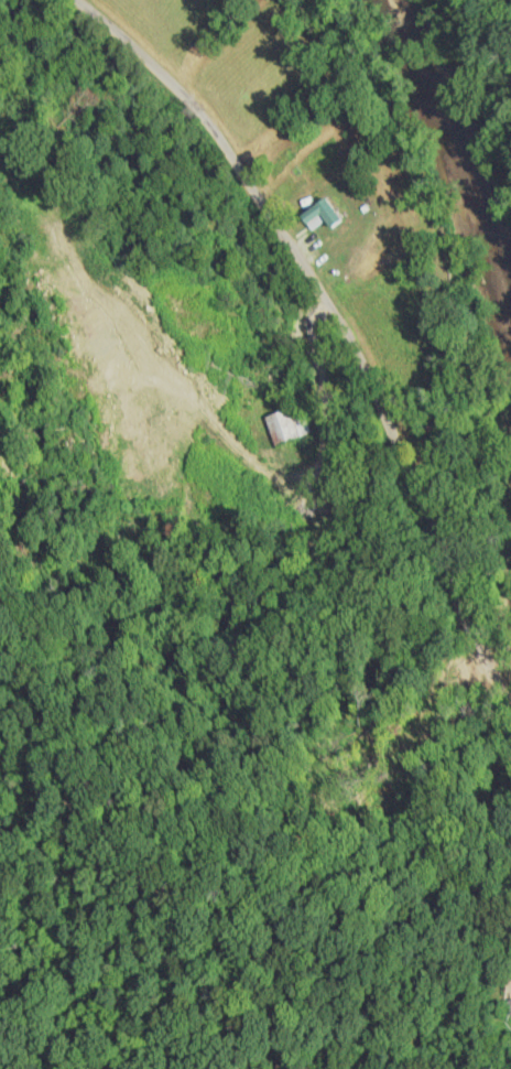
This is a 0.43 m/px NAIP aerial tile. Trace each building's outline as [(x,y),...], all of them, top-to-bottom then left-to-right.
[(342,220),(325,196),(299,215),(311,233),(325,223),(329,229),(342,220)] [(268,418),(281,445),(314,430),(301,403),(268,418)]
